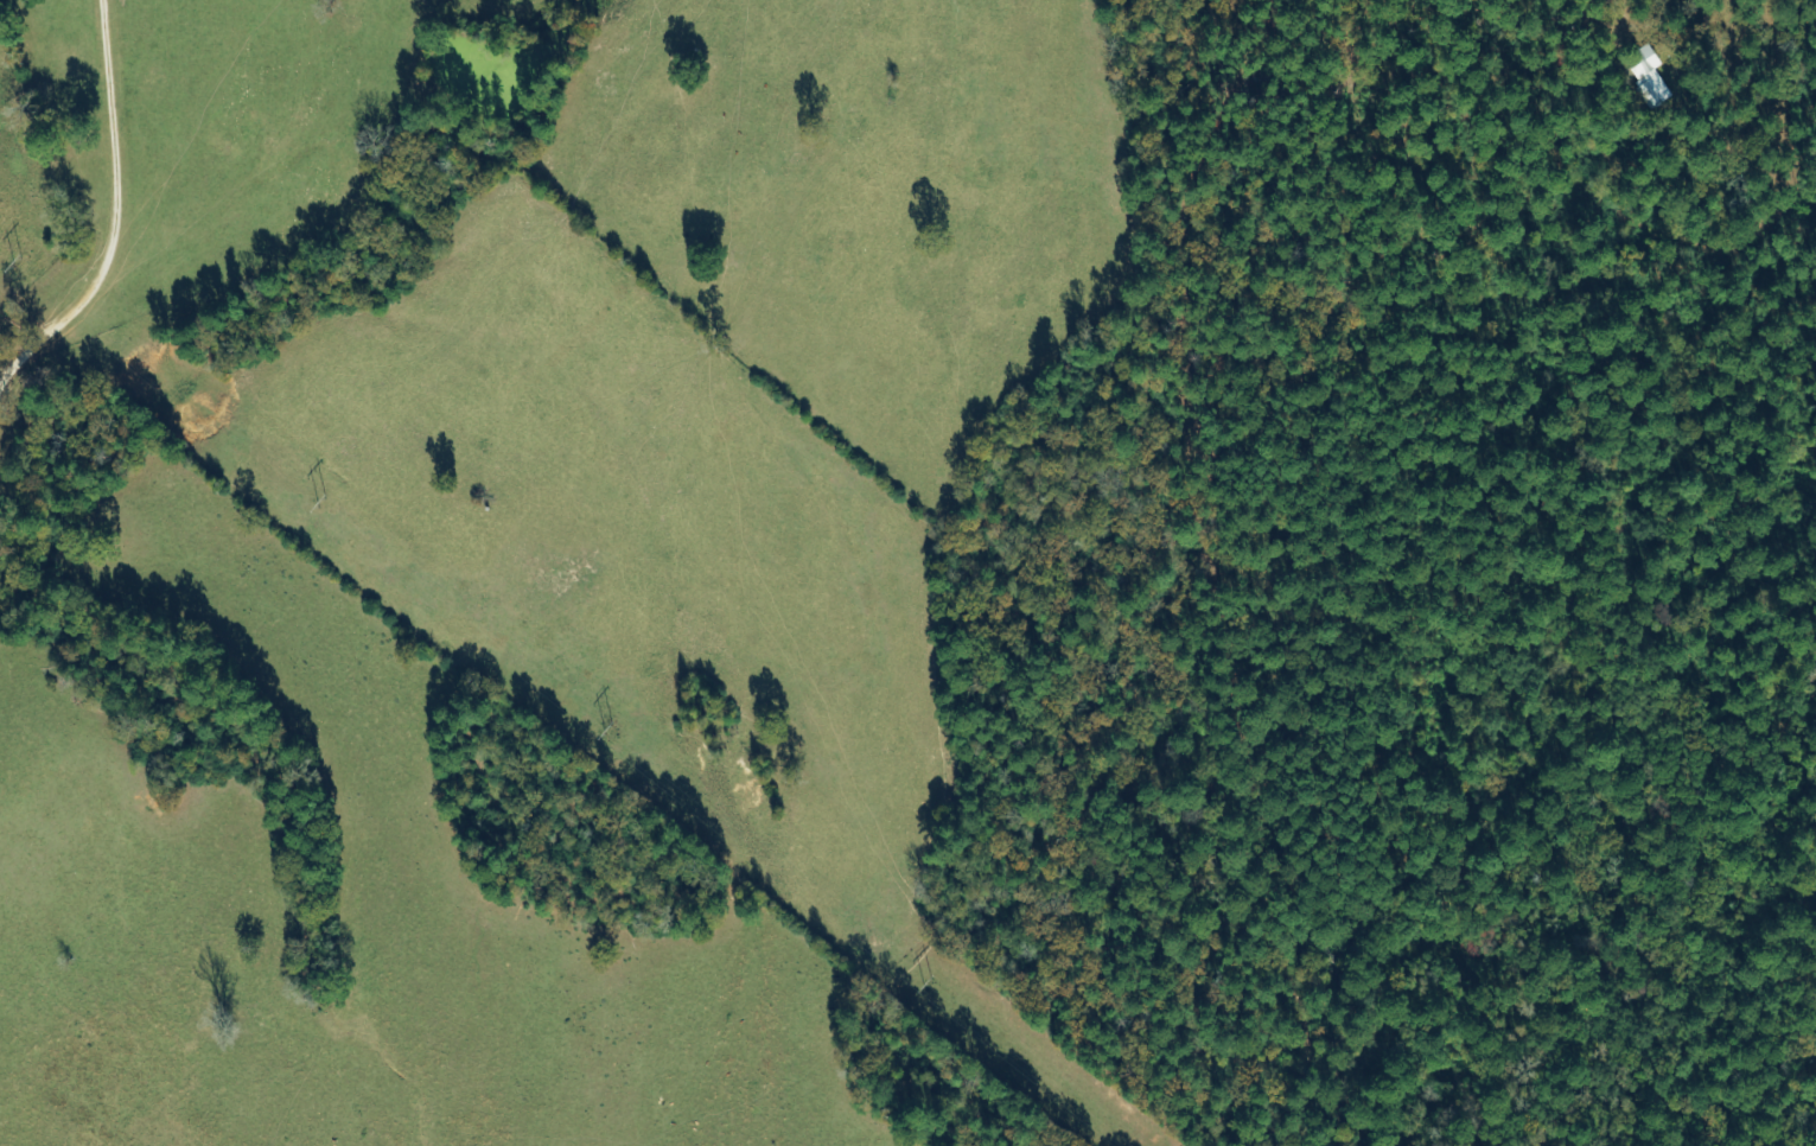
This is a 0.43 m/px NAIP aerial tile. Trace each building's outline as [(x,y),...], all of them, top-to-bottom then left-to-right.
[(1656,69),(1662,65),(1649,43),(1622,59),(1652,109),(1672,97),(1656,69)]
